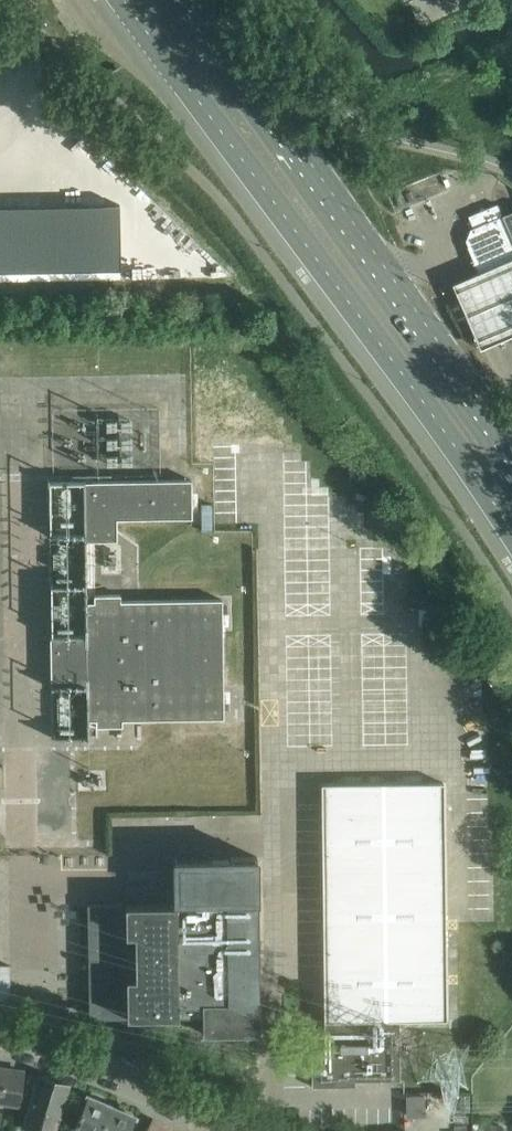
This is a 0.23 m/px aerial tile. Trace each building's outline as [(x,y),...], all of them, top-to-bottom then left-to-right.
[(0,205),(0,270),(121,268),(119,203),(0,205)] [(502,214),(497,203),(468,215),(473,227),(470,228),(465,239),(468,245),(470,244),(481,271),(511,257),(511,210),(502,214)] [(478,347),(511,332),(511,255),(450,282),(478,347)] [(196,511),(196,476),(92,477),(92,535),(121,534),(121,513),(196,511)] [(85,636),(48,636),(48,686),(84,686),(84,725),(120,725),(120,717),(221,717),(220,599),(120,600),(120,593),(94,594),(94,601),(84,601),(85,636)] [(324,1029),(311,1030),(312,1086),(355,1086),(355,1080),(400,1080),(399,1019),(446,1019),(443,782),(322,784),(324,1029)] [(90,1016),(91,1016),(203,1015),(203,1033),(259,1032),(256,857),(173,858),(174,904),(89,905),(90,1016)] [(18,1104),(23,1071),(0,1068),(0,1101),(18,1104)] [(39,1073),(22,1127),(36,1130),(53,1130),(69,1083),(39,1073)] [(111,1105),(87,1094),(72,1127),(83,1130),(100,1130),(111,1105)] [(111,1105),(100,1130),(129,1130),(136,1115),(111,1105)] [(169,1129),(152,1118),(143,1130),(168,1130),(169,1129)]
